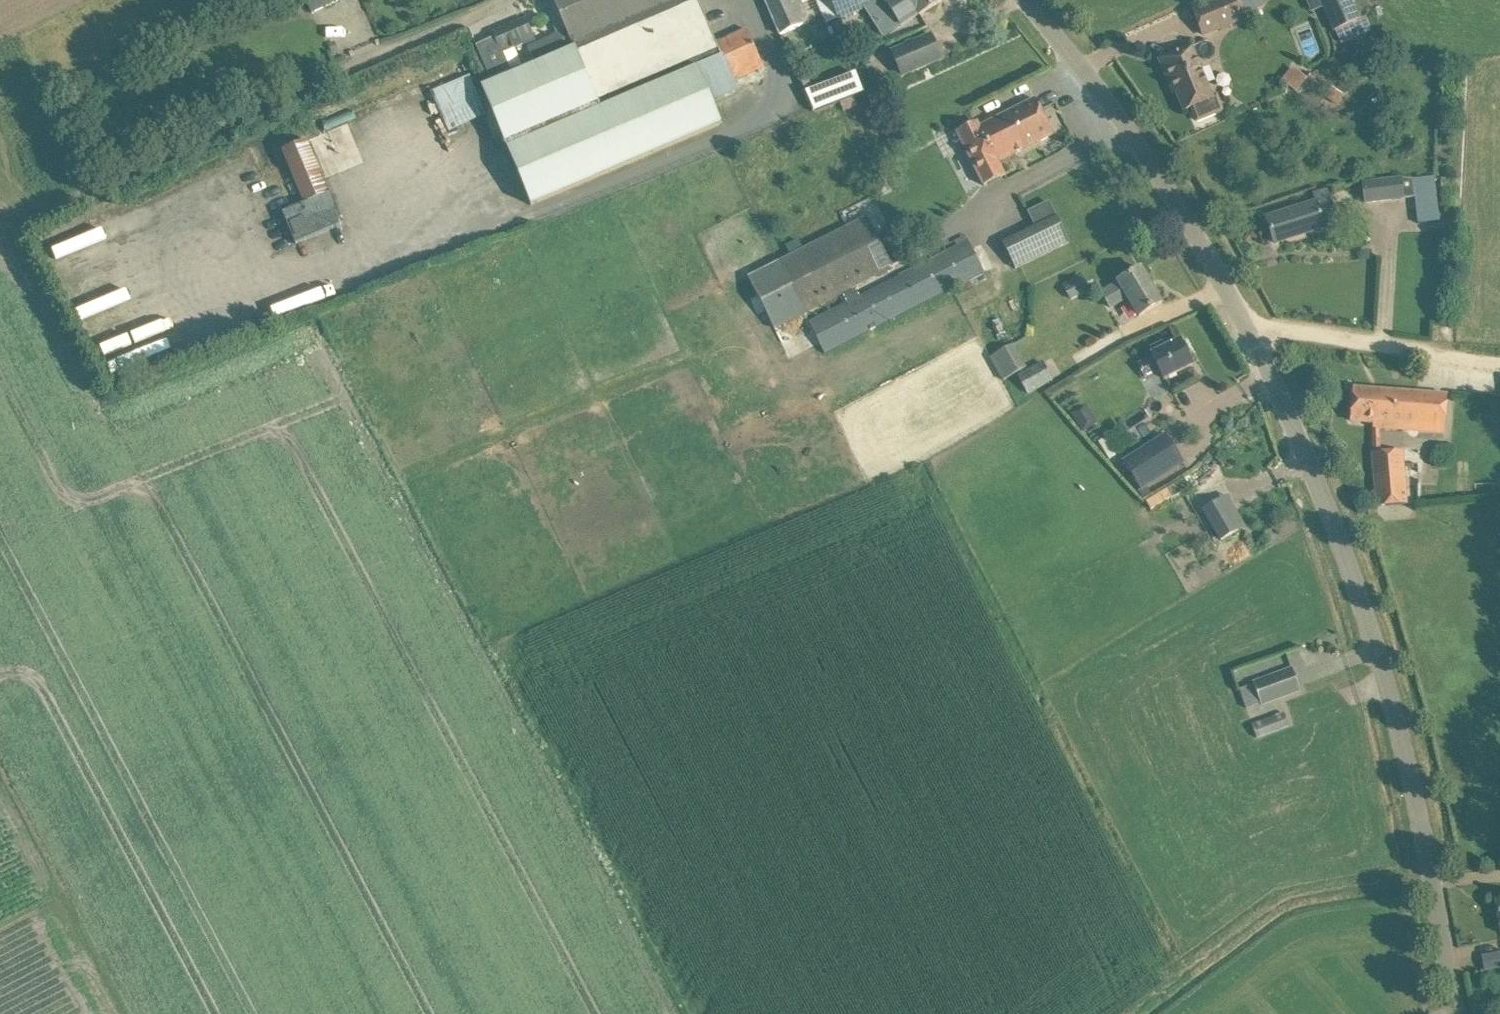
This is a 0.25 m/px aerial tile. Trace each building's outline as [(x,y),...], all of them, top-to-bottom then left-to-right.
[(312,12),(338,0),(306,0),(312,12)] [(575,48),(482,87),(531,203),(721,124),(710,97),(735,86),(733,81),(764,67),(747,30),(716,44),(698,0),(554,0),(575,48)] [(780,34),(789,30),(799,26),(809,22),(799,0),(765,0),(780,34)] [(839,19),(867,7),(882,0),(830,0),(839,19)] [(867,7),(870,12),(885,36),(901,26),(918,16),(926,10),(942,0),(882,0),(867,7)] [(1193,9),(1204,35),(1248,18),(1247,16),(1264,9),(1261,0),(1215,0),(1193,9)] [(1363,18),(1355,0),(1321,0),(1334,31),(1363,18)] [(493,32),(494,34),(478,41),(486,59),(535,39),(526,19),(493,32)] [(565,31),(528,48),(534,61),(571,45),(565,31)] [(892,51),(902,76),(942,59),(931,34),(892,51)] [(1191,107),(1196,120),(1199,122),(1224,112),(1217,93),(1212,95),(1193,45),(1159,59),(1168,81),(1171,80),(1184,110),(1191,107)] [(875,76),(878,75),(873,62),(856,69),(858,72),(821,86),(829,107),(879,88),(875,76)] [(1294,65),(1281,77),(1294,91),(1307,79),(1294,65)] [(449,131),(487,114),(469,73),(431,90),(449,131)] [(1332,86),(1325,95),(1336,103),(1343,94),(1332,86)] [(936,111),(949,133),(972,120),(960,98),(936,111)] [(980,127),(977,121),(957,132),(984,185),(1004,175),(998,162),(1053,134),(1035,99),(980,127)] [(1403,177),(1362,182),(1365,204),(1406,199),(1416,197),(1413,177),(1403,177)] [(1316,203),(1330,199),(1326,188),(1313,192),(1316,202),(1316,203)] [(304,203),(283,212),(297,244),(345,223),(331,192),(304,203)] [(1267,218),(1275,243),(1285,240),(1324,227),(1316,203),(1316,202),(1267,218)] [(876,213),(867,217),(867,216),(749,276),(775,328),(841,295),(845,302),(808,321),(824,353),(984,272),(968,239),(967,240),(964,235),(953,241),(956,246),(860,294),(857,288),(893,270),(891,266),(898,262),(887,240),(884,242),(876,225),(881,223),(876,213)] [(1003,243),(1016,268),(1070,242),(1057,216),(1003,243)] [(1162,303),(1141,269),(1124,279),(1101,293),(1111,310),(1127,300),(1138,317),(1145,313),(1162,303)] [(1072,299),(1090,289),(1082,274),(1064,285),(1072,299)] [(1152,355),(1139,362),(1145,374),(1157,368),(1163,379),(1192,364),(1180,340),(1152,354),(1152,355)] [(1003,380),(1027,366),(1013,342),(989,356),(1003,380)] [(1017,376),(1027,394),(1053,380),(1043,362),(1017,376)] [(1353,388),(1351,420),(1361,421),(1373,422),(1373,428),(1380,428),(1383,428),(1443,433),(1446,396),(1419,393),(1373,390),(1353,388)] [(1185,463),(1166,433),(1122,461),(1142,491),(1185,463)] [(1386,452),(1374,453),(1378,506),(1398,504),(1406,503),(1401,450),(1386,452)] [(1239,531),(1221,499),(1203,509),(1221,541),(1239,531)] [(1291,668),(1253,682),(1254,683),(1241,688),(1248,707),(1261,703),(1261,705),(1300,691),(1291,668)] [(1258,738),(1290,726),(1285,712),(1253,725),(1258,738)] [(1483,968),(1499,967),(1499,952),(1482,953),(1483,968)] [(1489,972),(1482,987),(1499,994),(1499,976),(1489,972)]
